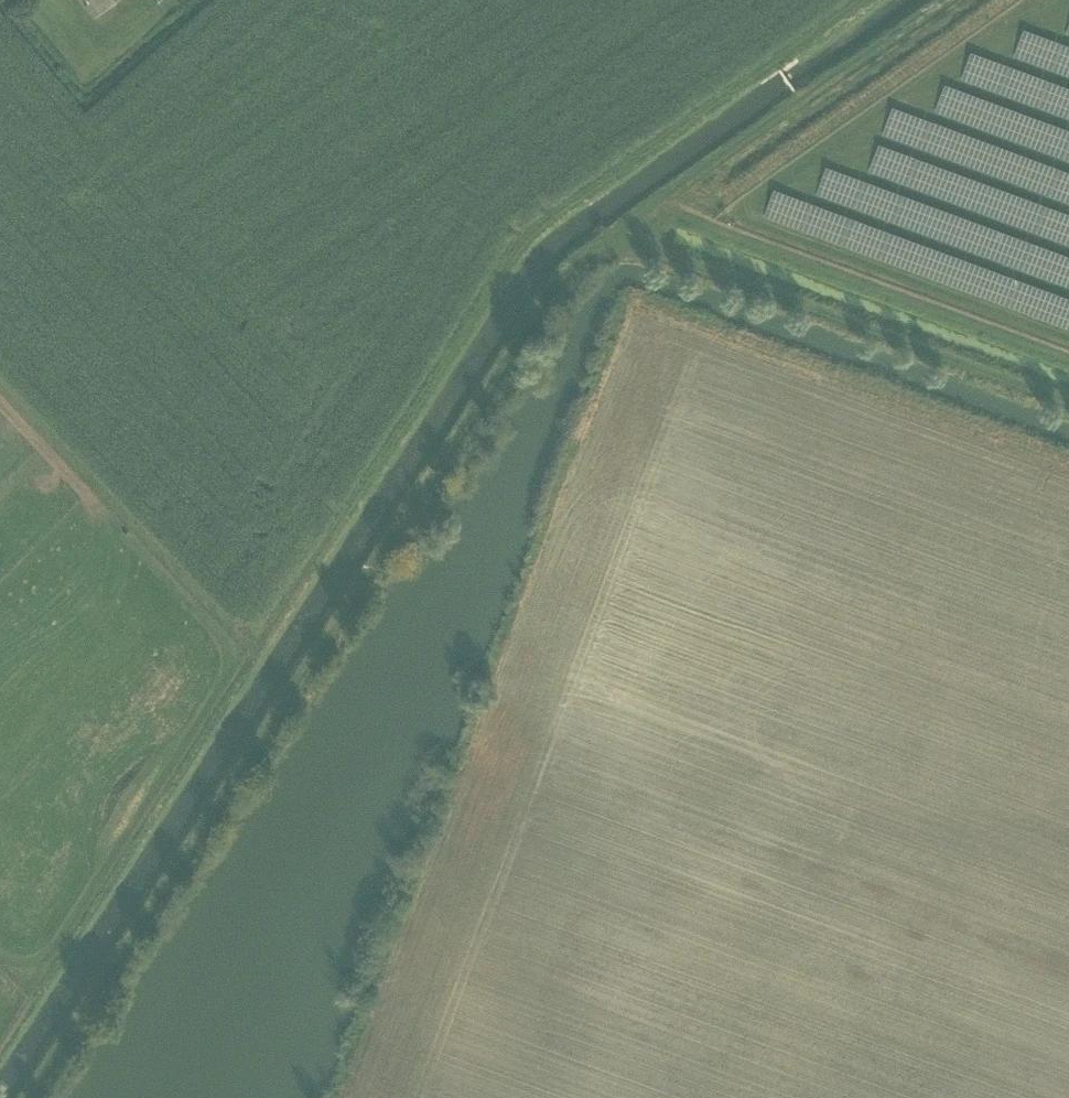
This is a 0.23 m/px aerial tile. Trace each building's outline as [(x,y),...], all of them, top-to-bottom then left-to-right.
[(91,17),(112,0),(77,0),(91,17)]
